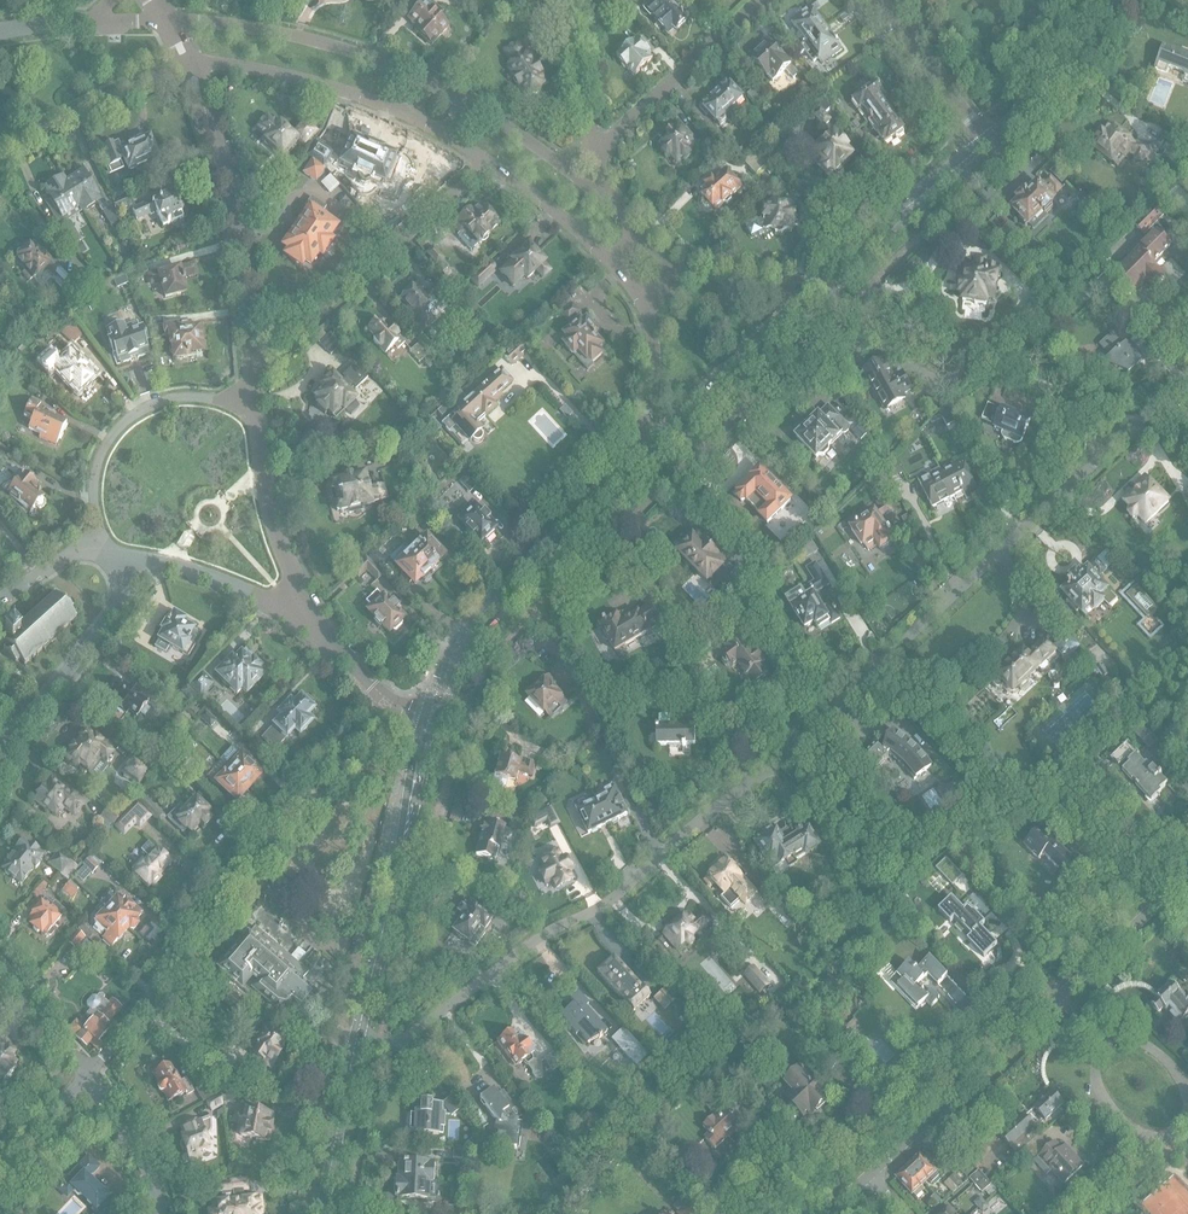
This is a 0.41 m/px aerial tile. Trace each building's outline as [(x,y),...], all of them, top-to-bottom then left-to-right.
[(451,3),(448,0),(437,0),(434,3),(433,2),(428,8),(423,3),(407,19),(415,27),(413,29),(432,45),(448,26),(438,17),(451,3)] [(671,0),(655,0),(653,1),(652,1),(644,8),(651,17),(653,15),(656,19),(655,19),(668,34),(674,28),(677,31),(688,21),(682,14),(683,13),(671,0)] [(815,12),(820,8),(815,1),(804,9),(806,11),(791,22),(794,26),(799,34),(798,35),(804,43),(801,45),(800,46),(801,46),(826,27),(815,12)] [(833,57),(843,50),(826,27),(801,46),(794,51),(798,56),(805,51),(808,49),(817,61),(820,59),(821,61),(831,54),(833,57)] [(648,69),(648,64),(653,59),(649,55),(651,52),(638,38),(617,58),(635,77),(640,72),(645,72),(648,69)] [(800,46),(801,45),(798,41),(792,47),(794,51),(801,46),(800,46)] [(540,89),(549,84),(547,81),(548,79),(547,77),(545,77),(537,63),(537,61),(535,57),(533,56),(531,54),(526,57),(523,52),(524,52),(519,43),(505,51),(510,60),(511,59),(514,64),(508,68),(515,79),(514,81),(517,85),(519,86),(526,98),(533,93),(536,93),(540,91),(540,89)] [(773,82),(776,79),(777,80),(787,71),(794,79),(799,75),(777,50),(776,51),(769,43),(752,58),(773,82)] [(1184,77),(1183,82),(1187,84),(1187,57),(1164,48),(1163,51),(1162,50),(1158,59),(1160,59),(1155,71),(1157,72),(1157,71),(1167,74),(1169,69),(1184,74),(1183,77),(1184,77)] [(714,93),(732,113),(738,108),(737,106),(744,99),(728,81),(714,93)] [(795,107),(812,93),(806,83),(799,88),(802,92),(790,101),(795,107)] [(869,122),(889,107),(882,98),(885,95),(877,84),(853,101),(869,122)] [(757,106),(764,100),(754,89),(747,95),(757,106)] [(732,113),(714,93),(701,105),(701,106),(699,107),(707,116),(710,114),(721,127),(728,120),(731,124),(735,121),(736,122),(739,120),(735,116),(732,113)] [(904,134),(904,131),(905,130),(889,107),(869,122),(885,144),(896,136),(899,138),(904,134)] [(831,120),(821,109),(814,116),(824,127),(831,120)] [(739,120),(736,122),(739,126),(745,121),(738,113),(735,116),(739,120)] [(267,118),(258,129),(267,137),(263,141),(281,158),(298,139),(304,144),(315,131),(304,121),(292,134),(288,130),(289,129),(282,123),(281,124),(280,123),(276,127),(267,118)] [(697,146),(679,126),(668,136),(669,138),(663,144),(666,148),(664,150),(663,153),(667,158),(671,157),(677,164),(683,159),(686,160),(691,156),(691,152),(697,146)] [(1155,145),(1134,145),(1109,126),(1104,133),(1103,131),(1091,147),(1118,167),(1128,153),(1135,155),(1135,161),(1154,162),(1155,145)] [(1171,143),(1175,137),(1164,131),(1161,136),(1171,143)] [(835,174),(854,157),(848,149),(849,148),(835,132),(814,151),(825,163),(820,168),(829,178),(834,173),(835,174)] [(352,139),(342,163),(345,164),(344,166),(354,170),(352,175),(358,178),(358,179),(358,180),(358,181),(358,182),(359,183),(360,184),(361,185),(362,186),(363,186),(364,186),(366,186),(367,185),(368,185),(369,184),(369,183),(370,183),(371,183),(373,178),(384,182),(385,181),(391,183),(400,161),(394,159),(395,157),(382,152),(382,150),(377,148),(377,150),(370,147),(371,145),(365,143),(365,145),(352,139)] [(703,145),(713,157),(720,151),(710,139),(703,145)] [(155,145),(154,145),(152,146),(151,144),(150,144),(149,141),(141,144),(141,143),(136,145),(136,143),(121,150),(118,144),(101,152),(110,173),(122,168),(119,160),(123,158),(130,174),(135,172),(135,173),(136,172),(137,173),(149,168),(149,167),(162,161),(159,154),(161,154),(159,150),(158,150),(155,145)] [(308,157),(312,160),(323,167),(324,168),(332,156),(316,145),(308,157)] [(1149,177),(1163,187),(1186,157),(1177,151),(1174,154),(1171,152),(1169,150),(1168,150),(1161,147),(1156,146),(1156,148),(1161,149),(1167,152),(1149,177)] [(738,152),(745,162),(750,158),(743,148),(738,152)] [(752,170),(765,158),(759,152),(745,164),(752,170)] [(316,182),(322,173),(325,169),(324,168),(323,167),(312,160),(303,173),(316,182)] [(732,200),(732,197),(742,188),(726,171),(714,182),(712,179),(706,185),(708,188),(701,194),(705,199),(703,201),(703,204),(704,206),(705,208),(707,208),(710,208),(712,207),(716,212),(725,204),(728,205),(732,200)] [(107,204),(100,189),(95,192),(83,173),(66,184),(79,207),(80,207),(83,212),(97,203),(100,208),(107,204)] [(787,196),(794,190),(782,177),(775,183),(787,196)] [(1018,201),(1010,209),(1020,218),(1018,219),(1026,227),(1027,226),(1029,228),(1030,227),(1034,231),(1048,217),(1045,214),(1052,207),(1051,207),(1058,200),(1053,195),(1055,193),(1057,195),(1063,189),(1050,177),(1044,183),(1048,186),(1046,188),(1038,181),(1026,193),(1024,190),(1015,198),(1018,201)] [(79,207),(66,184),(63,178),(45,190),(63,217),(79,207)] [(127,194),(124,186),(112,192),(115,200),(127,194)] [(1082,212),(1093,201),(1080,187),(1069,198),(1082,212)] [(120,216),(133,211),(138,222),(156,213),(159,219),(159,218),(163,227),(183,218),(173,195),(152,204),(151,202),(137,209),(131,197),(127,199),(117,204),(115,205),(120,216)] [(328,250),(331,242),(327,240),(336,227),(325,220),(327,217),(322,213),(325,208),(311,198),(304,207),(309,211),(301,223),(303,224),(295,235),(294,234),(288,239),(284,247),(291,251),(288,257),(293,263),(300,265),(304,260),(310,265),(318,253),(322,256),(328,250)] [(766,229),(774,229),(776,233),(783,234),(786,230),(793,230),(793,223),(795,223),(796,212),(793,212),(794,205),(768,204),(768,207),(765,207),(764,218),(767,218),(767,221),(763,221),(763,219),(750,219),(749,231),(762,232),(762,229),(764,228),(766,228),(766,229)] [(121,220),(120,216),(115,205),(102,212),(116,233),(124,227),(120,221),(121,220)] [(1155,205),(1135,224),(1144,234),(1164,214),(1155,205)] [(470,211),(452,227),(457,232),(458,232),(459,234),(457,236),(471,250),(481,241),(484,242),(487,239),(487,236),(489,235),(489,234),(498,226),(494,221),(495,220),(495,217),(492,213),(489,213),(487,214),(483,209),(480,211),(476,207),(471,212),(470,211)] [(78,240),(75,235),(76,235),(68,222),(57,230),(66,241),(68,240),(71,245),(78,240)] [(1158,234),(1117,274),(1136,294),(1147,283),(1155,291),(1166,280),(1158,271),(1155,268),(1173,250),(1171,248),(1158,234)] [(17,257),(15,259),(25,270),(22,273),(29,281),(34,277),(42,271),(45,268),(52,276),(54,274),(64,285),(69,280),(60,269),(43,250),(40,252),(32,243),(23,252),(22,251),(21,251),(19,251),(18,251),(17,252),(16,253),(16,254),(16,255),(16,256),(16,257),(17,257)] [(512,263),(500,273),(512,287),(524,276),(527,279),(536,271),(542,278),(549,272),(543,265),(545,263),(544,262),(544,259),(540,254),(537,255),(536,253),(528,245),(510,261),(512,263)] [(433,248),(427,253),(443,270),(448,265),(433,248)] [(1104,260),(1090,273),(1097,281),(1111,267),(1104,260)] [(497,270),(489,262),(470,279),(478,287),(497,270)] [(125,275),(128,282),(148,273),(145,266),(125,275)] [(184,277),(192,275),(189,266),(159,274),(159,272),(149,275),(152,284),(161,282),(165,298),(186,292),(183,281),(185,280),(184,277)] [(987,268),(977,267),(976,272),(959,270),(958,283),(961,283),(960,294),(963,295),(963,301),(975,302),(975,305),(986,306),(987,300),(994,301),(998,269),(987,268)] [(69,280),(64,285),(75,296),(88,284),(77,273),(69,280)] [(428,293),(424,296),(415,286),(401,298),(410,307),(408,309),(426,329),(435,320),(427,312),(428,311),(430,312),(438,305),(436,304),(444,297),(434,286),(427,292),(428,293)] [(1045,306),(1049,302),(1041,294),(1030,305),(1019,316),(1029,326),(1047,308),(1045,306)] [(459,300),(453,295),(448,300),(453,306),(459,300)] [(562,315),(570,323),(581,313),(574,305),(562,315)] [(22,328),(29,320),(18,310),(11,318),(22,328)] [(399,350),(405,345),(385,320),(382,323),(379,320),(377,322),(376,321),(375,321),(374,321),(373,321),(372,321),(371,322),(370,324),(370,325),(370,327),(371,327),(368,330),(375,339),(373,341),(384,354),(395,345),(399,350)] [(598,351),(602,346),(596,339),(598,338),(596,336),(599,334),(588,321),(584,324),(580,321),(571,329),(571,330),(566,334),(571,340),(565,344),(566,346),(573,355),(574,354),(586,368),(601,355),(598,351)] [(72,344),(82,335),(70,323),(61,332),(72,344)] [(127,331),(124,323),(105,329),(108,338),(106,339),(112,355),(115,354),(117,360),(126,357),(127,359),(140,354),(139,352),(148,349),(146,343),(149,343),(143,326),(127,331)] [(179,326),(164,329),(165,336),(171,335),(172,347),(170,348),(171,354),(175,354),(176,360),(189,358),(188,357),(196,356),(196,353),(202,352),(202,350),(204,350),(203,342),(201,342),(199,329),(193,330),(193,326),(180,328),(179,326)] [(1124,334),(1135,346),(1143,338),(1132,326),(1124,334)] [(1130,374),(1143,362),(1116,331),(1099,346),(1110,358),(1104,364),(1130,374)] [(718,339),(713,333),(711,333),(708,337),(708,338),(713,344),(714,344),(718,340),(718,339)] [(330,356),(342,346),(331,334),(320,344),(330,356)] [(433,357),(429,353),(420,343),(410,351),(420,362),(423,359),(426,363),(425,364),(429,370),(435,365),(433,363),(434,362),(431,359),(433,357)] [(513,365),(522,357),(513,347),(504,355),(513,365)] [(91,382),(95,378),(91,373),(94,369),(83,357),(79,361),(72,354),(71,355),(69,354),(67,356),(67,358),(61,364),(53,354),(41,365),(52,377),(57,371),(63,378),(61,380),(68,388),(70,386),(78,394),(82,390),(87,391),(92,387),(91,382)] [(885,411),(906,399),(904,395),(912,390),(902,373),(894,377),(885,360),(863,372),(885,411)] [(353,414),(358,410),(356,401),(357,400),(350,393),(354,389),(356,391),(367,380),(354,367),(343,377),(345,379),(341,383),(333,375),(320,388),(321,388),(313,396),(315,398),(314,399),(319,404),(316,406),(325,414),(327,412),(333,418),(334,417),(336,419),(343,412),(344,413),(345,412),(353,414)] [(459,409),(441,424),(448,432),(455,426),(469,442),(471,439),(473,438),(474,439),(475,440),(477,441),(478,441),(480,440),(481,440),(482,438),(482,437),(482,435),(482,433),(481,432),(481,431),(482,430),(490,423),(485,416),(496,406),(497,405),(492,400),(511,382),(501,371),(459,409)] [(976,379),(971,384),(974,387),(979,382),(976,379)] [(990,379),(986,388),(992,391),(996,381),(990,379)] [(41,395),(43,390),(36,386),(34,391),(41,395)] [(849,399),(846,396),(844,394),(840,399),(844,403),(849,399)] [(952,399),(963,414),(969,407),(957,394),(952,399)] [(33,400),(24,396),(16,412),(33,420),(29,429),(41,434),(39,438),(56,446),(67,423),(51,415),(53,412),(39,405),(39,406),(32,403),(33,400)] [(997,407),(997,408),(988,405),(982,420),(991,423),(990,424),(996,426),(995,429),(1003,432),(1000,438),(1012,443),(1020,446),(1022,440),(1023,440),(1031,421),(1003,409),(1003,410),(997,407)] [(819,415),(796,437),(818,459),(820,457),(824,456),(829,451),(829,448),(840,437),(839,436),(842,433),(843,434),(844,433),(845,434),(849,430),(849,429),(850,428),(841,419),(829,406),(819,415)] [(568,418),(572,414),(566,407),(561,411),(568,418)] [(423,428),(431,437),(440,429),(432,420),(423,428)] [(866,436),(861,431),(856,435),(861,441),(866,436)] [(884,464),(892,479),(903,474),(894,455),(884,464)] [(967,500),(980,494),(966,466),(965,467),(963,462),(955,467),(952,460),(939,467),(954,498),(956,497),(956,496),(963,492),(967,500)] [(401,461),(395,465),(400,471),(406,466),(401,461)] [(42,510),(44,507),(44,502),(42,500),(44,499),(37,493),(41,489),(19,470),(13,467),(9,471),(13,474),(14,473),(16,475),(14,478),(13,478),(9,482),(10,483),(2,492),(21,508),(19,510),(24,514),(26,512),(30,515),(35,509),(37,510),(42,510)] [(949,500),(954,498),(939,467),(942,473),(938,475),(939,476),(933,479),(929,471),(917,477),(933,509),(941,504),(949,500)] [(753,479),(738,494),(740,495),(738,499),(742,503),(746,502),(747,503),(749,502),(761,516),(760,517),(767,523),(767,524),(778,513),(798,534),(811,522),(791,501),(761,469),(752,478),(753,479)] [(372,504),(388,501),(384,485),(371,488),(367,473),(333,481),(333,482),(330,483),(331,489),(334,489),(338,504),(335,505),(336,511),(340,512),(372,505),(372,504)] [(476,487),(475,487),(465,477),(457,485),(467,495),(476,487)] [(1146,526),(1170,503),(1150,482),(1145,478),(1137,485),(1141,489),(1133,496),(1130,492),(1122,499),(1126,504),(1131,510),(1129,511),(1128,515),(1133,520),(1137,519),(1139,518),(1146,526)] [(425,513),(435,503),(429,497),(419,507),(425,513)] [(893,537),(881,519),(893,511),(885,498),(877,503),(880,508),(876,511),(850,528),(863,547),(866,546),(870,551),(878,546),(881,551),(892,543),(890,539),(893,537)] [(419,507),(414,512),(404,522),(413,531),(423,521),(420,518),(425,513),(419,507)] [(490,521),(489,520),(490,519),(489,518),(490,517),(486,513),(485,514),(484,513),(483,514),(482,514),(481,515),(474,508),(471,511),(467,507),(461,513),(464,517),(463,519),(461,522),(466,527),(465,528),(466,529),(465,530),(472,537),(473,536),(474,537),(475,536),(481,542),(483,540),(485,542),(494,533),(492,531),(495,528),(489,522),(490,521)] [(677,552),(708,583),(725,567),(718,560),(720,558),(706,543),(704,545),(694,535),(677,552)] [(431,572),(439,564),(440,564),(439,563),(440,561),(439,561),(444,556),(442,554),(444,551),(432,538),(429,541),(427,539),(421,545),(420,543),(411,552),(431,572)] [(1098,579),(1118,560),(1108,549),(1097,559),(1096,559),(1087,567),(1088,568),(1082,574),(1080,572),(1078,573),(1076,571),(1070,577),(1072,579),(1068,583),(1070,585),(1062,593),(1070,601),(1067,603),(1076,612),(1078,611),(1083,616),(1084,615),(1087,618),(1094,611),(1095,611),(1105,602),(1110,607),(1117,600),(1109,591),(1109,590),(1098,579)] [(375,551),(368,558),(378,569),(385,562),(375,551)] [(423,580),(431,572),(411,552),(403,560),(404,561),(398,567),(403,573),(401,575),(410,584),(412,582),(415,584),(420,579),(420,580),(422,579),(423,580)] [(383,575),(378,570),(367,558),(353,572),(359,577),(367,570),(377,580),(383,575)] [(841,618),(832,605),(829,601),(825,604),(818,593),(830,585),(816,563),(806,569),(814,582),(787,600),(805,629),(814,623),(818,629),(830,621),(832,624),(841,618)] [(755,587),(763,579),(754,569),(746,576),(755,587)] [(1128,596),(1148,619),(1158,610),(1136,589),(1128,596)] [(390,605),(383,598),(383,599),(376,592),(365,603),(372,609),(369,612),(375,618),(374,619),(375,620),(374,621),(381,628),(383,627),(389,633),(391,631),(394,633),(403,624),(400,622),(403,619),(397,613),(398,612),(397,611),(400,608),(395,602),(393,604),(393,603),(391,604),(390,605)] [(65,599),(62,601),(55,594),(41,606),(39,604),(38,605),(39,606),(34,611),(33,610),(31,611),(32,612),(27,617),(26,616),(24,617),(25,618),(21,622),(20,622),(18,623),(21,625),(15,630),(13,627),(12,628),(6,622),(0,628),(0,629),(5,634),(4,635),(7,638),(3,641),(8,647),(4,650),(16,664),(20,660),(25,665),(43,649),(45,651),(46,650),(45,650),(51,645),(51,646),(52,645),(52,644),(57,639),(58,640),(59,638),(58,638),(64,633),(65,632),(63,630),(69,625),(70,626),(71,625),(70,624),(77,618),(69,610),(73,607),(73,608),(74,607),(70,603),(66,598),(65,599)] [(668,621),(659,605),(656,600),(647,606),(649,609),(622,624),(618,616),(601,627),(616,652),(668,621)] [(196,629),(191,626),(192,625),(173,614),(170,620),(168,619),(167,621),(162,619),(157,628),(160,629),(164,631),(155,646),(165,652),(169,646),(188,657),(195,645),(190,643),(191,642),(189,641),(196,629)] [(724,627),(732,621),(726,615),(720,621),(724,627)] [(744,641),(749,637),(740,625),(729,633),(736,641),(727,648),(729,651),(723,655),(725,658),(723,660),(722,663),(725,666),(728,667),(730,665),(732,668),(738,664),(748,677),(749,676),(756,685),(769,675),(761,666),(766,662),(757,650),(753,653),(744,641)] [(1062,658),(1064,660),(1066,660),(1068,659),(1068,656),(1080,648),(1068,632),(1054,646),(1062,655),(1062,658)] [(994,680),(994,681),(994,684),(998,688),(1002,688),(1006,685),(1013,693),(1019,688),(1021,691),(1025,691),(1030,686),(1030,683),(1027,680),(1039,669),(1041,672),(1045,672),(1049,668),(1049,665),(1046,662),(1056,653),(1044,641),(1029,656),(1023,650),(996,675),(997,677),(994,680)] [(262,668),(253,660),(255,659),(246,650),(241,654),(241,653),(234,660),(232,658),(216,674),(237,693),(241,689),(246,693),(264,675),(259,671),(262,668)] [(1098,669),(1104,678),(1109,675),(1103,666),(1098,669)] [(671,670),(653,684),(663,695),(680,681),(671,670)] [(201,671),(189,684),(200,695),(212,682),(201,671)] [(165,677),(159,687),(167,692),(174,682),(165,677)] [(564,698),(545,679),(528,696),(550,719),(566,703),(563,699),(564,698)] [(145,717),(150,710),(145,706),(147,704),(139,697),(142,694),(130,685),(128,689),(120,682),(118,684),(116,685),(112,687),(112,691),(112,693),(110,695),(118,701),(115,706),(117,708),(126,714),(129,710),(138,716),(140,713),(145,717)] [(184,709),(191,701),(191,702),(197,696),(187,686),(181,692),(182,692),(175,699),(184,709)] [(597,701),(589,687),(582,691),(590,705),(593,710),(601,724),(607,718),(600,706),(599,707),(596,702),(597,701)] [(261,739),(274,751),(295,730),(300,735),(312,723),(307,718),(314,710),(312,708),(315,704),(308,697),(304,701),(302,699),(295,706),(291,703),(279,715),(282,719),(275,726),(274,725),(261,739)] [(215,720),(219,715),(212,708),(207,712),(206,711),(201,717),(210,727),(216,721),(215,720)] [(175,720),(186,729),(191,723),(179,714),(175,720)] [(660,719),(648,719),(648,743),(658,743),(658,746),(669,746),(669,748),(687,748),(687,745),(695,745),(695,727),(689,727),(689,723),(682,723),(682,727),(671,727),(671,718),(660,718),(660,719)] [(1149,749),(1158,741),(1142,723),(1133,731),(1149,749)] [(105,764),(106,762),(107,763),(110,763),(112,761),(114,758),(113,755),(112,755),(114,753),(101,743),(102,742),(95,737),(94,738),(88,732),(87,733),(83,733),(80,737),(81,741),(77,745),(74,745),(70,750),(71,753),(65,760),(76,769),(79,765),(80,766),(79,767),(80,770),(82,772),(84,773),(86,773),(87,772),(89,773),(99,760),(105,764)] [(889,754),(891,756),(895,759),(898,761),(901,764),(904,767),(907,770),(910,773),(912,777),(914,780),(932,768),(927,762),(925,758),(922,755),(918,751),(915,748),(912,745),(908,742),(905,739),(900,736),(894,732),(884,748),(886,749),(883,752),(877,745),(862,759),(874,772),(889,758),(887,756),(889,754)] [(619,754),(615,746),(611,740),(606,743),(613,757),(619,754)] [(263,773),(230,742),(217,756),(222,760),(226,764),(250,786),(263,773)] [(1145,748),(1139,753),(1128,742),(1110,758),(1119,767),(1126,760),(1130,764),(1122,771),(1132,782),(1133,781),(1137,785),(1136,785),(1152,802),(1162,793),(1160,791),(1168,784),(1156,772),(1162,766),(1145,748)] [(174,750),(184,760),(190,754),(180,743),(174,750)] [(548,748),(540,759),(553,768),(561,757),(548,748)] [(139,788),(151,771),(133,757),(120,773),(124,776),(123,778),(128,781),(130,781),(139,788)] [(505,789),(508,779),(515,781),(517,771),(530,775),(533,763),(525,761),(524,765),(519,763),(520,762),(500,757),(495,775),(492,785),(505,789)] [(250,786),(226,764),(222,760),(213,769),(214,770),(209,775),(216,782),(217,781),(237,800),(250,786)] [(1043,780),(1049,774),(1044,768),(1037,774),(1043,780)] [(62,806),(74,815),(76,813),(79,812),(82,808),(81,806),(83,804),(71,794),(71,795),(52,780),(48,786),(47,785),(43,790),(41,790),(38,794),(38,796),(35,800),(45,809),(46,807),(55,815),(57,812),(60,812),(62,809),(62,807),(62,806)] [(996,792),(1000,789),(1001,788),(1001,783),(998,781),(994,780),(990,783),(989,787),(991,790),(996,792)] [(948,786),(954,795),(960,791),(954,783),(948,786)] [(628,816),(615,789),(614,788),(595,797),(608,825),(610,824),(613,826),(618,823),(618,821),(628,816)] [(1055,805),(1061,802),(1053,788),(1047,791),(1055,805)] [(540,806),(548,802),(543,793),(535,797),(540,806)] [(166,817),(152,804),(142,794),(136,800),(146,810),(146,809),(160,823),(166,817)] [(984,815),(993,807),(984,796),(974,805),(984,815)] [(211,819),(213,817),(209,814),(211,812),(206,807),(207,806),(201,801),(200,802),(195,797),(176,816),(180,821),(178,823),(185,829),(186,827),(191,832),(200,823),(204,827),(205,825),(206,826),(212,820),(211,819)] [(598,830),(608,825),(595,797),(588,800),(587,797),(584,798),(586,801),(575,806),(589,833),(590,832),(594,834),(598,833),(598,830)] [(151,817),(137,804),(116,826),(124,834),(135,823),(140,828),(151,817)] [(557,819),(550,807),(529,818),(534,827),(546,821),(548,824),(557,819)] [(526,811),(512,808),(510,822),(523,825),(526,811)] [(119,818),(118,818),(107,809),(102,816),(98,821),(105,827),(101,832),(105,835),(111,829),(110,828),(113,824),(113,825),(119,818)] [(495,861),(504,828),(495,826),(496,823),(482,820),(480,827),(483,828),(475,855),(495,861)] [(1056,843),(1041,829),(1035,824),(1026,833),(1032,839),(1025,846),(1039,860),(1044,855),(1061,871),(1055,876),(1061,882),(1078,864),(1060,847),(1059,849),(1055,844),(1056,843)] [(780,834),(775,827),(764,833),(766,837),(757,843),(771,866),(777,877),(798,864),(796,861),(807,855),(806,855),(820,846),(810,829),(805,832),(801,830),(799,829),(798,830),(797,832),(793,826),(780,834)] [(38,863),(43,856),(38,852),(39,850),(31,844),(30,846),(23,840),(15,849),(17,851),(3,869),(5,871),(5,873),(8,876),(10,875),(21,884),(33,869),(35,870),(39,864),(38,863)] [(142,849),(150,857),(149,858),(148,857),(145,861),(143,859),(135,867),(137,869),(133,872),(148,887),(151,884),(153,886),(161,877),(160,876),(163,872),(162,871),(172,862),(167,857),(166,854),(163,853),(158,848),(157,850),(149,842),(142,849)] [(555,846),(545,851),(547,855),(538,860),(542,867),(537,870),(545,886),(550,883),(554,890),(573,880),(569,873),(573,871),(565,856),(561,857),(555,846)] [(865,862),(853,849),(847,855),(859,868),(865,862)] [(60,873),(71,860),(59,851),(49,864),(60,873)] [(101,865),(104,861),(95,853),(92,856),(101,865)] [(90,858),(84,865),(93,874),(99,867),(90,858)] [(946,859),(936,869),(941,874),(941,873),(948,880),(947,881),(952,886),(959,880),(958,880),(962,877),(963,876),(946,859)] [(61,874),(60,875),(68,881),(79,868),(72,862),(72,861),(71,860),(60,873),(61,874)] [(734,869),(734,866),(731,863),(728,863),(727,861),(716,871),(714,871),(711,873),(711,875),(705,880),(707,882),(707,883),(708,885),(709,884),(711,887),(715,883),(725,895),(721,898),(731,909),(741,900),(745,905),(757,895),(743,879),(747,875),(739,866),(735,870),(734,869)] [(59,895),(68,904),(72,899),(73,900),(79,892),(77,890),(78,888),(70,881),(59,895)] [(769,905),(780,895),(769,882),(757,892),(769,905)] [(40,900),(47,890),(41,886),(34,896),(40,900)] [(133,929),(138,924),(137,922),(135,921),(141,914),(125,899),(124,900),(119,895),(107,908),(128,928),(129,927),(131,929),(133,929)] [(952,898),(939,911),(948,920),(950,923),(955,919),(959,923),(961,926),(960,926),(963,929),(964,928),(972,936),(967,940),(984,958),(997,945),(988,936),(981,928),(985,924),(976,914),(968,906),(964,910),(963,909),(952,898)] [(60,914),(62,911),(48,900),(44,905),(42,903),(29,918),(33,922),(32,925),(34,926),(34,929),(37,932),(40,931),(43,933),(45,931),(48,933),(62,916),(60,914)] [(485,931),(484,930),(492,918),(467,902),(463,900),(458,907),(460,908),(457,913),(459,914),(456,919),(460,921),(453,932),(475,946),(485,931)] [(128,928),(107,908),(101,903),(96,909),(101,914),(95,921),(107,933),(103,937),(112,945),(117,940),(119,940),(123,936),(122,934),(128,928)] [(693,937),(711,921),(704,914),(695,922),(688,914),(682,919),(681,918),(675,923),(676,924),(663,936),(677,951),(685,943),(686,945),(691,946),(694,943),(694,939),(693,937)] [(298,948),(290,957),(255,927),(228,959),(218,951),(210,960),(220,968),(219,969),(242,988),(258,1002),(259,1000),(264,1004),(266,1001),(274,1009),(287,1012),(291,1006),(301,1015),(303,1013),(308,1014),(317,1003),(315,998),(318,996),(301,981),(308,972),(298,963),(306,954),(298,948)] [(76,949),(85,938),(76,931),(68,942),(76,949)] [(824,937),(827,943),(833,940),(831,934),(824,937)] [(87,953),(92,947),(86,942),(80,947),(87,953)] [(94,947),(89,953),(97,960),(102,955),(94,947)] [(1167,955),(1175,962),(1182,955),(1175,948),(1167,955)] [(917,1010),(919,1008),(926,1002),(931,1007),(940,999),(932,991),(926,996),(917,986),(929,975),(938,985),(948,976),(930,957),(916,971),(910,963),(890,982),(917,1010)] [(628,976),(628,975),(613,958),(597,972),(613,990),(613,989),(625,1002),(624,1003),(633,1012),(649,998),(641,988),(640,988),(628,976)] [(769,986),(754,968),(745,976),(760,993),(769,986)] [(1155,998),(1158,1001),(1152,1006),(1158,1014),(1164,1008),(1167,1011),(1170,1009),(1174,1013),(1171,1016),(1180,1025),(1187,1018),(1187,998),(1186,1000),(1171,984),(1155,998)] [(675,1000),(665,990),(655,999),(664,1009),(675,1000)] [(237,1014),(245,1004),(232,993),(224,1003),(237,1014)] [(103,1044),(102,1044),(100,1042),(107,1033),(103,1029),(108,1023),(107,1022),(117,1011),(109,1004),(106,1008),(101,1004),(101,1002),(96,997),(93,998),(88,1004),(88,1008),(91,1010),(87,1014),(87,1017),(92,1021),(85,1030),(76,1022),(70,1030),(79,1037),(78,1039),(86,1046),(90,1042),(98,1049),(103,1044)] [(599,1039),(607,1032),(581,1004),(575,1010),(572,1006),(563,1014),(587,1044),(598,1038),(599,1039)] [(333,1013),(325,1007),(319,1014),(327,1020),(333,1013)] [(288,1038),(279,1033),(276,1031),(276,1030),(273,1029),(272,1029),(270,1027),(269,1028),(264,1025),(249,1050),(255,1054),(252,1059),(260,1064),(262,1062),(265,1064),(264,1065),(268,1067),(268,1066),(272,1068),(284,1049),(282,1048),(288,1038)] [(851,1027),(846,1031),(851,1037),(856,1032),(851,1027)] [(647,1054),(624,1028),(612,1039),(635,1065),(647,1054)] [(536,1077),(542,1077),(541,1062),(533,1060),(533,1058),(531,1055),(534,1053),(520,1034),(517,1036),(512,1030),(509,1032),(506,1032),(503,1034),(502,1037),(499,1040),(517,1065),(523,1061),(526,1065),(527,1065),(528,1064),(534,1072),(533,1072),(533,1074),(536,1077)] [(17,1069),(14,1066),(18,1062),(12,1057),(15,1054),(9,1047),(5,1050),(0,1045),(0,1077),(3,1081),(6,1078),(7,1079),(14,1071),(17,1069)] [(553,1072),(565,1063),(555,1051),(544,1059),(553,1072)] [(839,1066),(829,1053),(821,1060),(831,1072),(839,1066)] [(187,1096),(194,1092),(188,1082),(182,1081),(180,1082),(170,1065),(167,1066),(166,1064),(156,1070),(157,1072),(154,1073),(159,1083),(159,1086),(159,1089),(161,1091),(164,1092),(170,1102),(171,1101),(173,1104),(180,1100),(178,1097),(185,1093),(187,1096)] [(818,1087),(810,1078),(800,1068),(786,1081),(796,1092),(789,1098),(804,1115),(808,1111),(809,1111),(811,1108),(814,1111),(816,1109),(818,1111),(825,1104),(823,1102),(826,1100),(823,1097),(826,1095),(818,1087)] [(222,1091),(222,1092),(237,1095),(236,1094),(236,1092),(218,1080),(214,1086),(221,1092),(222,1091)] [(196,1090),(203,1102),(219,1093),(208,1083),(203,1086),(200,1081),(196,1084),(199,1088),(196,1090)] [(517,1120),(524,1115),(505,1090),(499,1095),(493,1088),(480,1098),(499,1123),(497,1133),(495,1133),(493,1145),(516,1149),(518,1131),(515,1130),(517,1120)] [(224,1101),(222,1092),(222,1091),(221,1092),(219,1093),(203,1102),(207,1100),(211,1108),(223,1101),(224,1101)] [(463,1112),(447,1091),(438,1097),(454,1119),(463,1112)] [(1046,1121),(1064,1104),(1053,1091),(1034,1108),(1046,1121)] [(235,1103),(237,1095),(222,1092),(224,1101),(235,1103)] [(730,1138),(743,1127),(724,1107),(722,1109),(721,1107),(724,1103),(717,1095),(706,1105),(713,1113),(715,1112),(718,1115),(704,1128),(711,1135),(706,1139),(708,1141),(707,1142),(712,1148),(713,1147),(716,1149),(729,1137),(730,1138)] [(415,1132),(418,1132),(430,1133),(430,1134),(441,1134),(441,1128),(445,1128),(445,1114),(442,1114),(442,1106),(429,1106),(429,1104),(415,1104),(415,1112),(416,1113),(415,1132)] [(274,1114),(268,1113),(268,1112),(264,1112),(263,1112),(253,1111),(252,1110),(248,1109),(247,1109),(239,1108),(237,1117),(243,1118),(240,1135),(255,1138),(255,1139),(263,1141),(263,1140),(269,1142),(270,1133),(272,1133),(273,1124),(272,1123),(274,1114)] [(989,1119),(999,1130),(1004,1125),(994,1114),(989,1119)] [(1040,1134),(1034,1127),(1035,1126),(1025,1115),(1013,1126),(1030,1144),(1039,1135),(1040,1134)] [(211,1117),(181,1127),(184,1134),(180,1136),(182,1142),(180,1142),(180,1144),(181,1149),(183,1150),(185,1149),(190,1162),(202,1158),(199,1151),(210,1147),(206,1135),(207,1135),(209,1133),(210,1132),(211,1130),(211,1128),(211,1117)] [(226,1121),(227,1131),(235,1132),(237,1123),(226,1121)] [(1018,1155),(1026,1148),(1030,1144),(1013,1126),(1001,1136),(1018,1155)] [(1056,1142),(1050,1147),(1039,1135),(1030,1144),(1026,1148),(1037,1159),(1035,1161),(1047,1174),(1051,1169),(1064,1183),(1084,1165),(1066,1147),(1063,1150),(1056,1142)] [(603,1149),(607,1154),(614,1149),(610,1145),(603,1149)] [(468,1148),(454,1147),(453,1158),(468,1159),(468,1148)] [(471,1147),(468,1164),(479,1157),(471,1147)] [(611,1159),(615,1162),(617,1164),(624,1157),(619,1153),(611,1159)] [(82,1196),(93,1207),(95,1213),(114,1213),(109,1197),(89,1178),(99,1167),(88,1156),(70,1176),(71,1178),(63,1186),(71,1193),(73,1191),(78,1196),(80,1196),(82,1196)] [(909,1166),(924,1182),(927,1179),(931,1184),(940,1176),(920,1156),(909,1166)] [(966,1176),(974,1170),(966,1161),(958,1167),(966,1176)] [(431,1181),(432,1164),(401,1163),(400,1180),(428,1181),(431,1181)] [(921,1185),(924,1182),(909,1166),(898,1177),(917,1198),(925,1190),(921,1185)] [(989,1181),(988,1181),(979,1170),(970,1179),(971,1181),(977,1176),(985,1185),(989,1181)] [(958,1188),(963,1184),(954,1174),(945,1183),(953,1193),(958,1188)] [(989,1181),(985,1185),(977,1176),(971,1181),(982,1193),(985,1191),(991,1197),(998,1192),(992,1185),(989,1181)] [(232,1181),(232,1177),(218,1181),(218,1184),(217,1184),(217,1193),(227,1192),(227,1194),(224,1195),(224,1197),(217,1198),(217,1202),(212,1202),(213,1210),(208,1210),(208,1213),(236,1213),(235,1200),(234,1200),(232,1191),(233,1191),(232,1181)] [(232,1181),(233,1191),(248,1190),(247,1180),(240,1180),(232,1181)] [(428,1181),(400,1180),(398,1180),(397,1196),(427,1198),(428,1181)] [(942,1202),(935,1194),(931,1198),(938,1205),(942,1202)] [(691,1202),(685,1195),(673,1206),(677,1211),(675,1213),(677,1213),(678,1213),(679,1213),(694,1213),(699,1209),(692,1201),(691,1202)] [(979,1208),(985,1202),(981,1196),(973,1202),(979,1208)] [(236,1213),(263,1213),(262,1197),(235,1200),(236,1213)] [(983,1213),(990,1207),(985,1202),(979,1208),(983,1213)] [(460,1207),(445,1206),(444,1213),(460,1213),(460,1207)]
